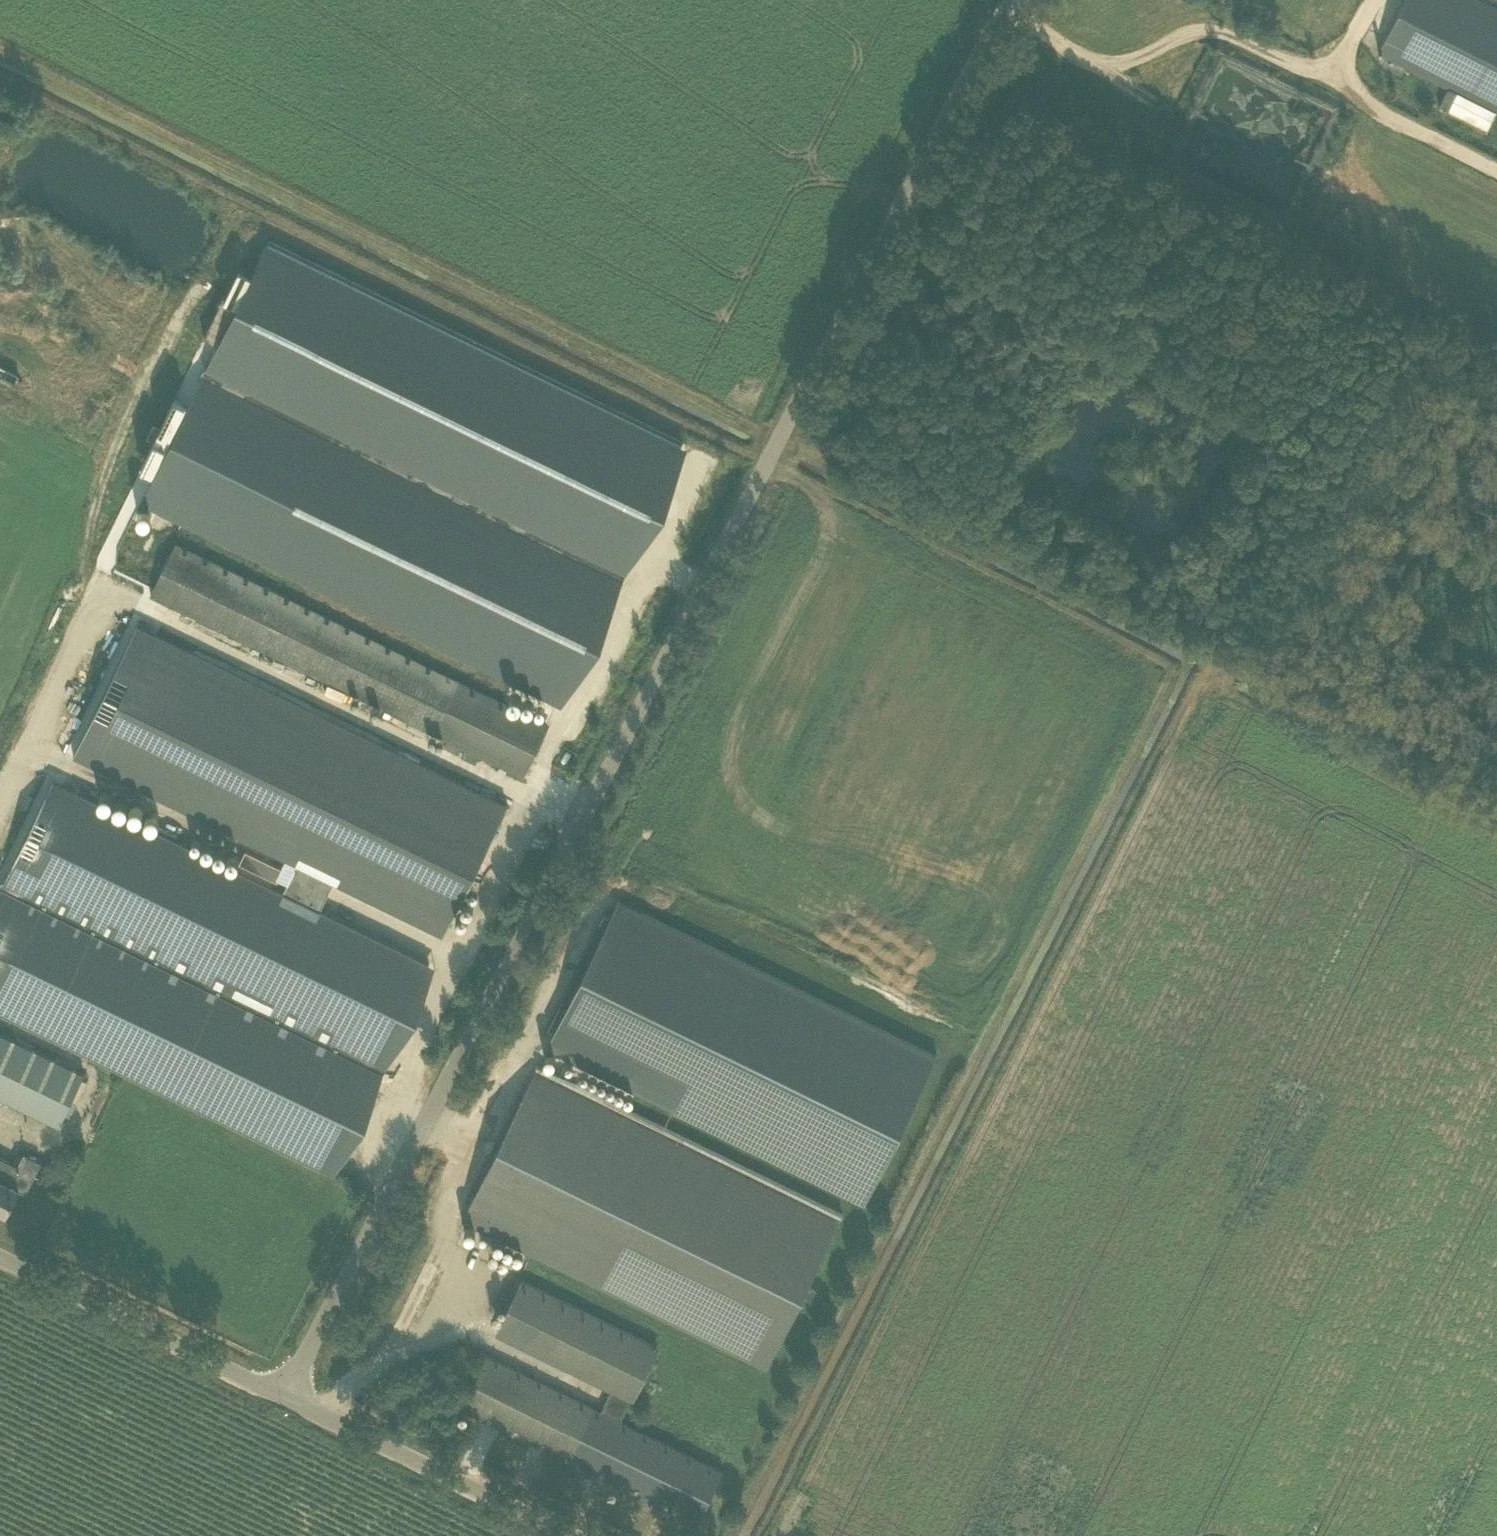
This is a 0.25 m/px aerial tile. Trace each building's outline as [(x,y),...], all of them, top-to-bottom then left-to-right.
[(1483,0),(1404,0),(1378,50),(1496,110),(1496,7),(1483,0)] [(267,240),(141,499),(557,702),(684,443),(267,240)] [(151,593),(436,732),(449,738),(445,745),(459,752),(462,744),(522,773),(547,722),(460,681),(176,542),(151,593)] [(505,814),(509,806),(138,625),(75,754),(207,818),(222,826),(298,863),(334,881),(444,934),(503,813),(505,814)] [(320,909),(334,881),(298,863),(284,892),(53,780),(0,890),(0,1009),(330,1169),(430,963),(320,909)] [(240,861),(278,879),(279,877),(277,877),(283,866),(246,848),(240,861)] [(938,1054),(619,899),(611,916),(604,912),(578,967),(584,970),(581,976),(575,973),(548,1027),(555,1030),(546,1047),(865,1203),(938,1054)] [(66,1112),(72,1115),(89,1080),(82,1077),(85,1072),(24,1043),(2,1032),(0,1035),(0,1095),(59,1124),(66,1112)] [(462,1218),(767,1367),(839,1219),(535,1070),(462,1218)] [(18,1165),(0,1156),(0,1209),(7,1213),(19,1188),(27,1191),(41,1161),(24,1153),(18,1165)] [(723,1470),(622,1420),(632,1399),(634,1400),(661,1346),(524,1279),(498,1333),(613,1389),(602,1411),(487,1355),(462,1407),(698,1521),(723,1470)]
